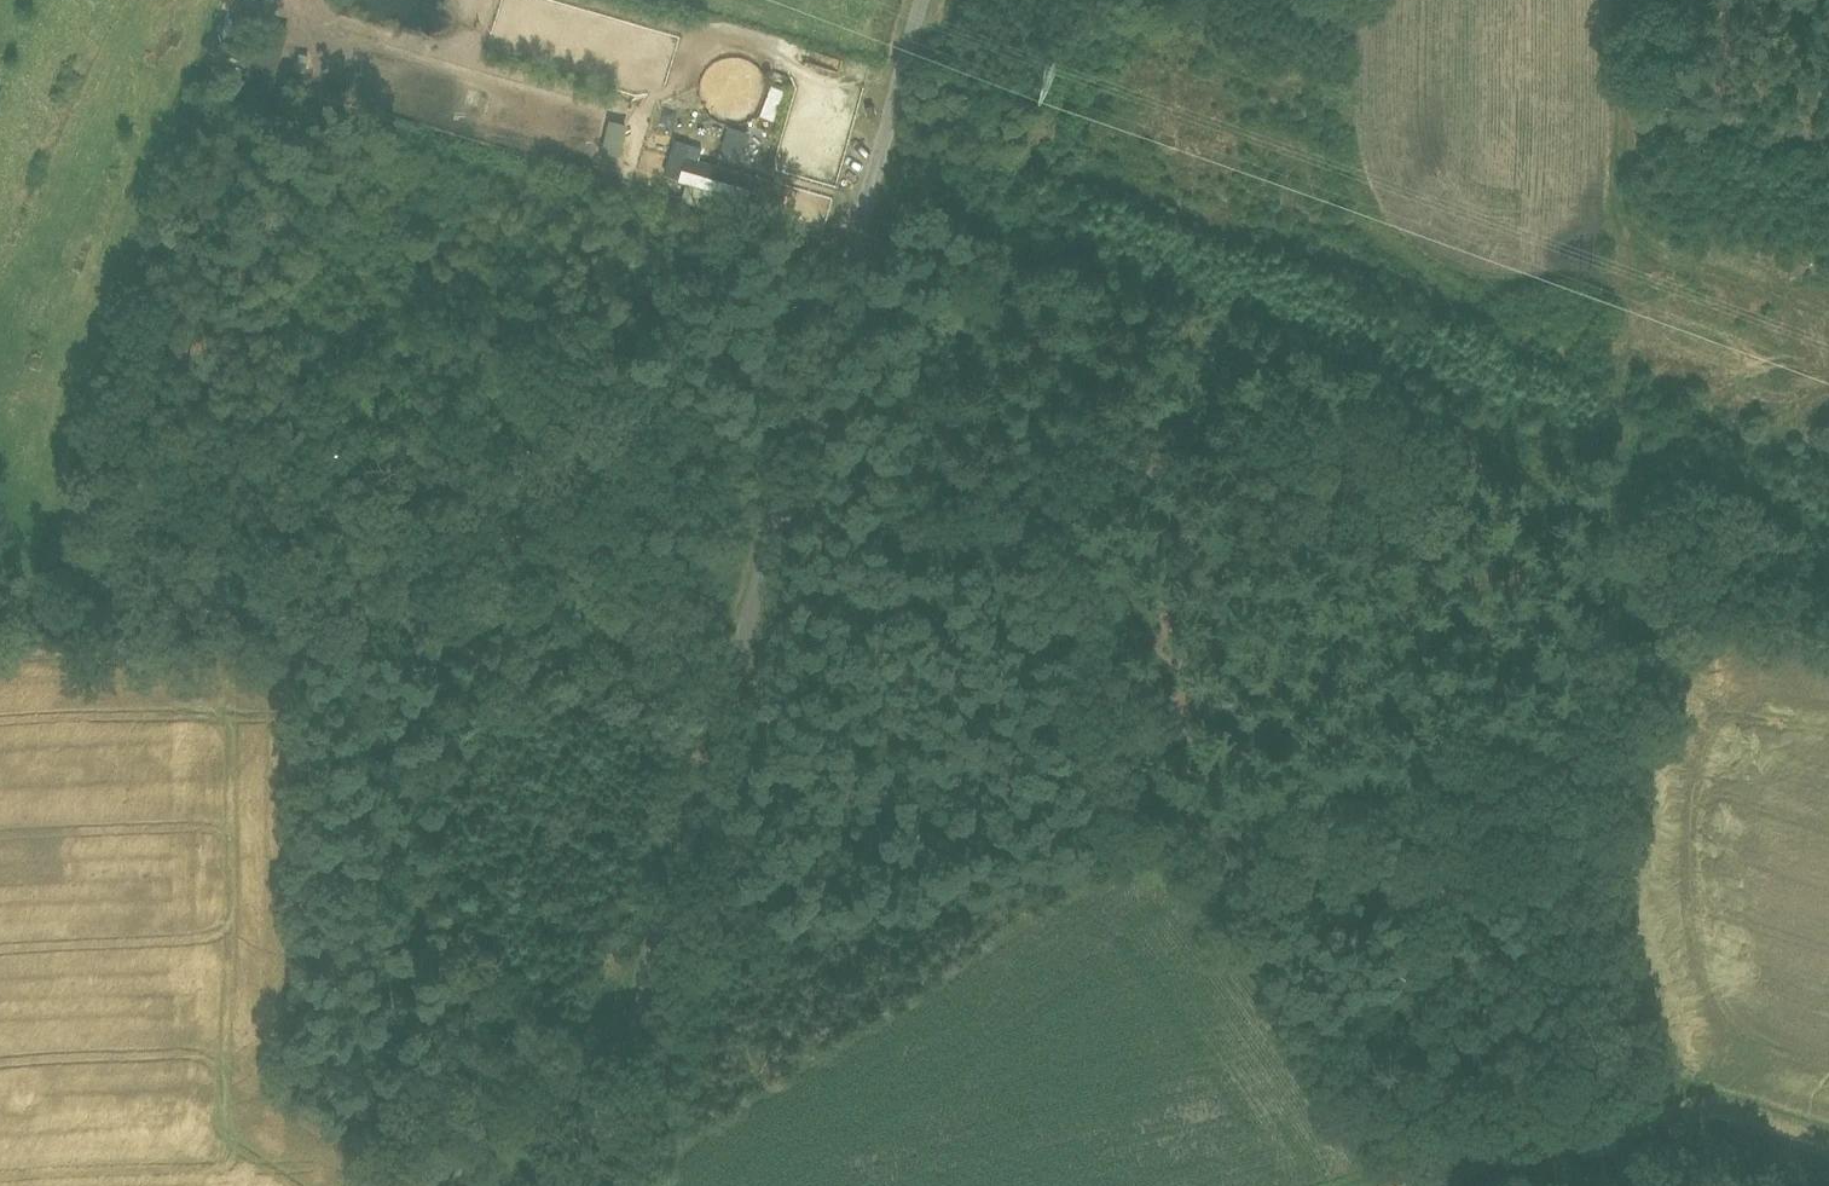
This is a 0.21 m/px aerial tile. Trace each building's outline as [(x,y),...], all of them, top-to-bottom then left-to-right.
[(615,116),(605,147),(623,153),(633,121),(615,116)] [(731,123),(724,146),(755,155),(762,132),(731,123)]
